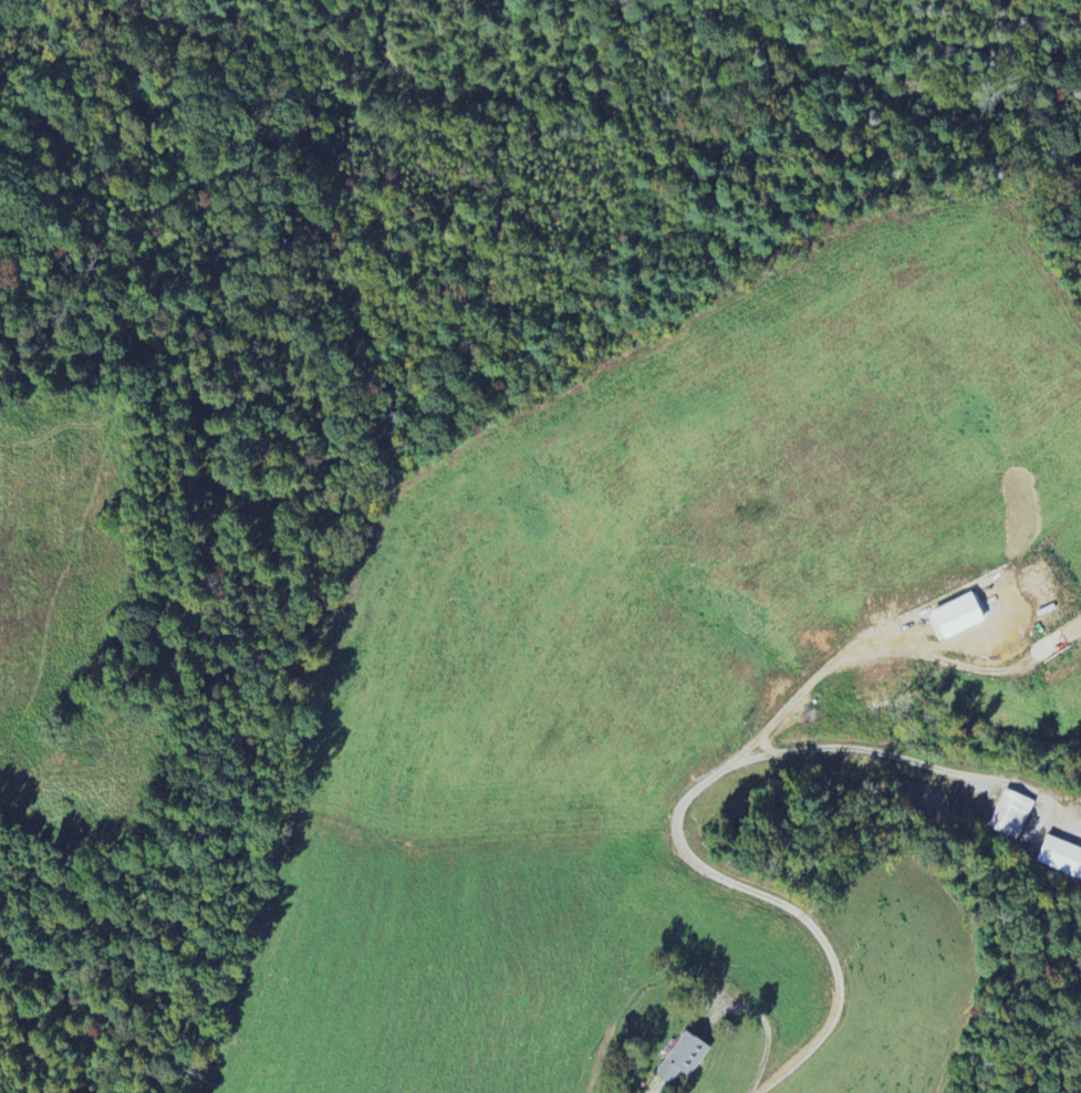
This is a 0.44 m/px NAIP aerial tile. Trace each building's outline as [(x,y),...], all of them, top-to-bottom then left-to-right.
[(932,613),(946,643),(990,622),(976,593),(932,613)] [(1034,803),(1005,791),(988,829),(1018,842),(1034,803)] [(1080,882),(1080,851),(1047,837),(1036,865),(1080,882)] [(712,1049),(688,1032),(657,1075),(672,1086),(682,1072),(691,1078),(712,1049)]
